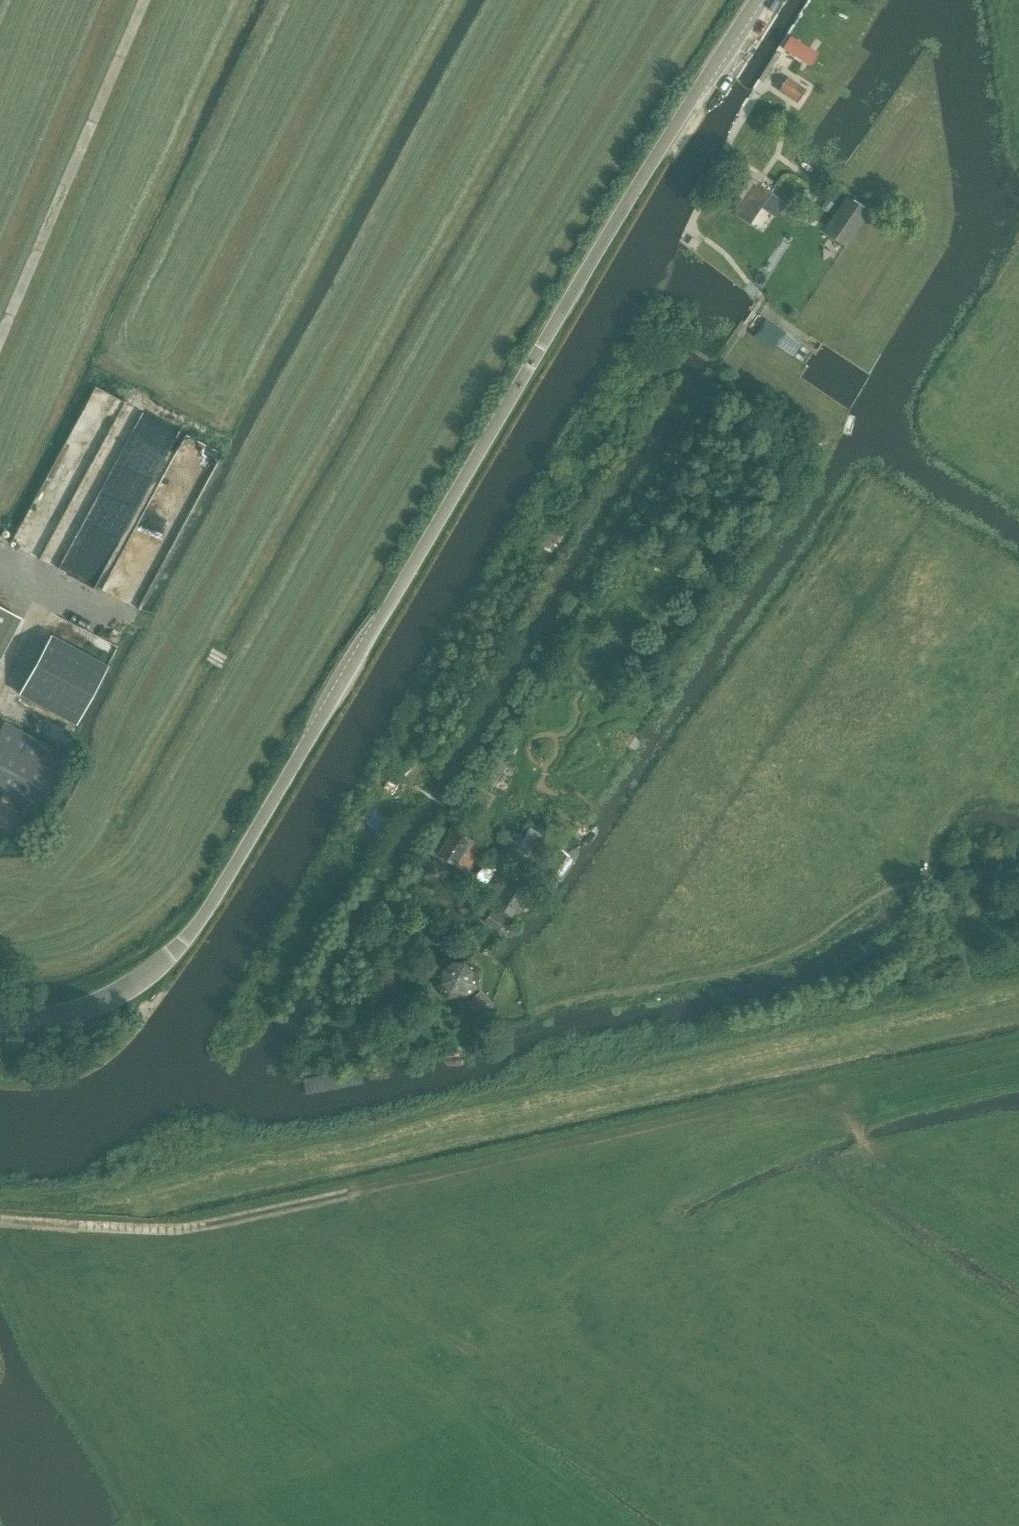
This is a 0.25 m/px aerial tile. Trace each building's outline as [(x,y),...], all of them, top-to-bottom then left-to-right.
[(783,49),(809,66),(817,54),(790,37),(783,49)] [(797,103),(805,91),(787,79),(779,92),(797,103)] [(742,174),(721,207),(747,224),(750,226),(771,193),(742,174)] [(823,232),(847,248),(869,214),(846,198),(823,232)] [(692,238),(688,244),(695,249),(699,242),(692,238)] [(778,345),(796,357),(803,347),(804,346),(767,321),(756,337),(775,350),(778,345)] [(19,618),(0,607),(0,654),(19,618)] [(107,666),(50,636),(19,694),(75,724),(107,666)] [(619,702),(625,696),(620,691),(614,697),(619,702)] [(0,730),(0,789),(38,810),(67,757),(4,723),(0,730)] [(454,831),(438,856),(455,867),(463,871),(479,847),(463,836),(454,831)] [(422,875),(425,877),(438,885),(446,871),(433,863),(431,862),(422,875)] [(498,932),(505,922),(492,912),(485,922),(498,932)] [(451,959),(440,970),(440,988),(451,999),(468,999),(480,988),(480,970),(468,959),(451,959)]
